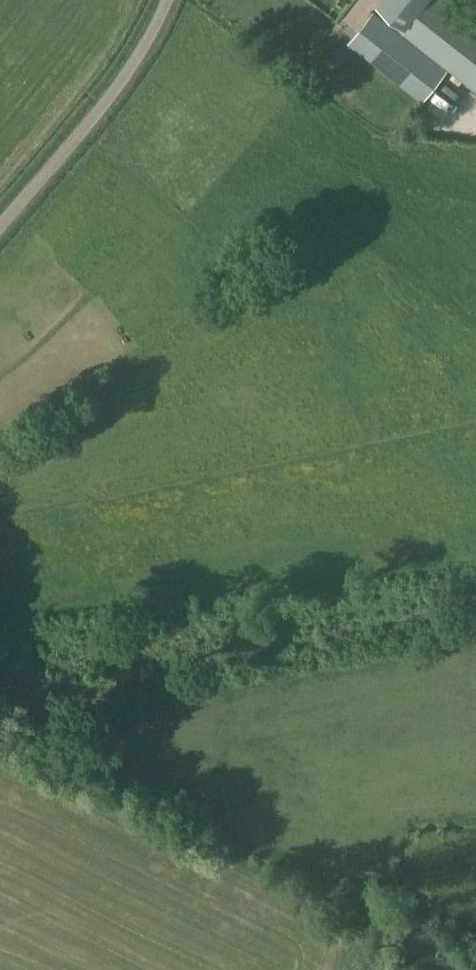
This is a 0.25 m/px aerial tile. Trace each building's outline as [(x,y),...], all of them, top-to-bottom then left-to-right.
[(379,5),(407,27),(429,0),(382,0),(379,5)] [(407,27),(402,33),(448,70),(475,91),(475,24),(450,4),(445,0),(429,0),(407,27)] [(475,18),(475,0),(465,0),(475,18)] [(374,11),(348,43),(422,102),(448,70),(402,33),(374,11)]
